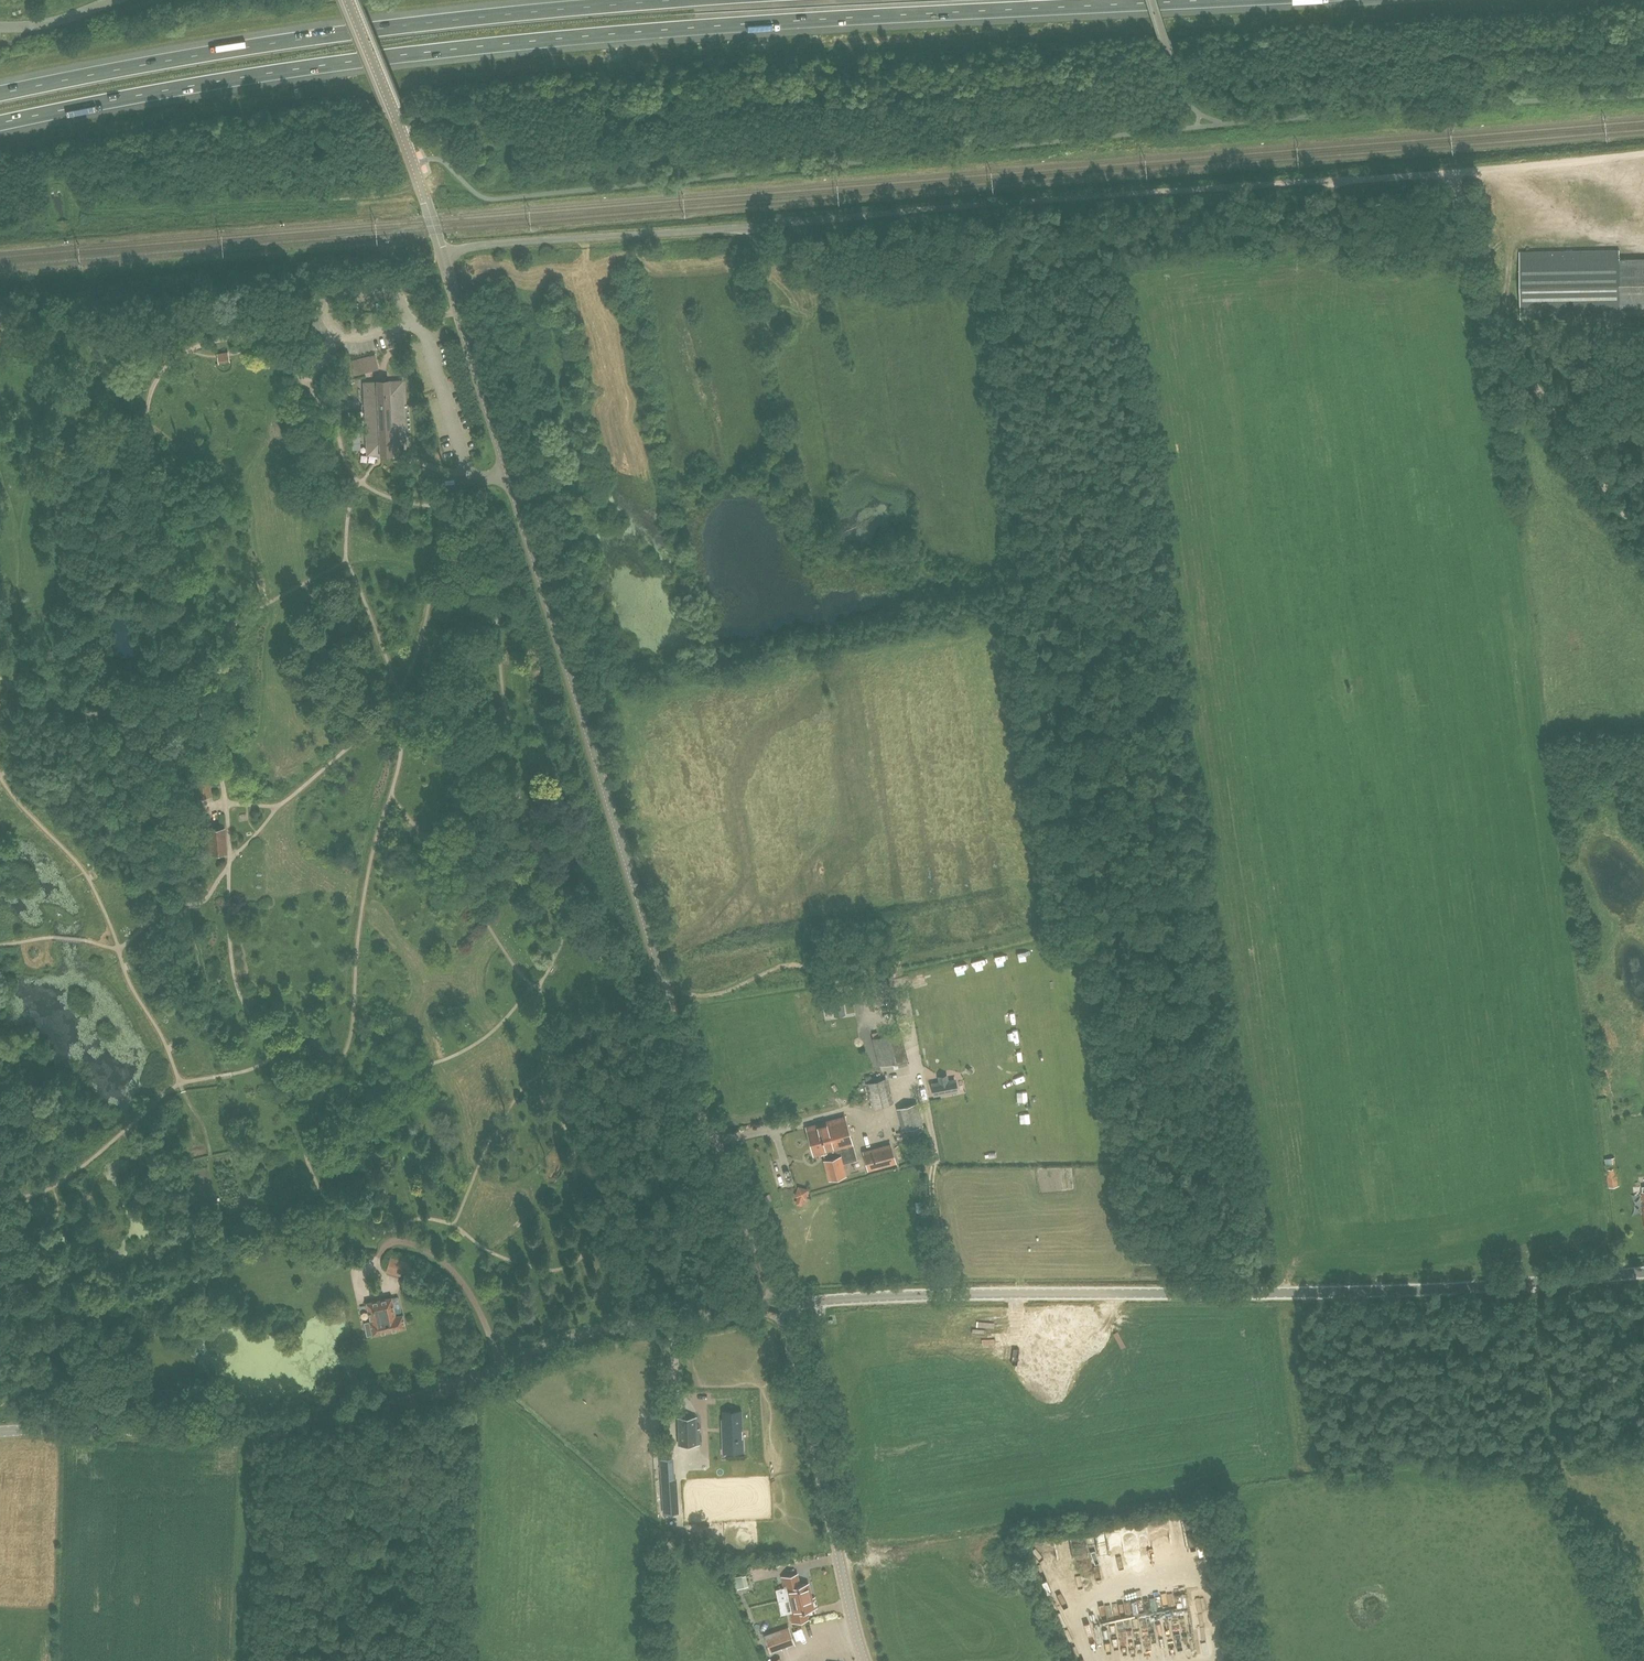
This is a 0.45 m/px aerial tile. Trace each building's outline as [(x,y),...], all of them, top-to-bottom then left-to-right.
[(1620,260),(1619,250),(1520,252),(1522,319),(1643,316),(1643,259),(1620,260)] [(219,364),(231,362),(230,356),(228,351),(217,353),(218,358),(219,364)] [(377,368),(375,357),(353,362),(356,373),(377,368)] [(367,385),(369,440),(370,442),(370,444),(371,446),(373,448),(375,449),(377,450),(379,451),(381,451),(387,450),(392,450),(395,450),(397,449),(398,448),(400,447),(401,445),(402,443),(403,441),(403,439),(400,386),(390,387),(390,384),(367,385)] [(227,853),(225,828),(205,829),(207,854),(227,853)] [(833,998),(834,1005),(835,1014),(844,1013),(841,997),(838,997),(833,998)] [(872,1038),(873,1043),(902,1035),(901,1031),(872,1038)] [(898,1054),(894,1054),(895,1060),(906,1058),(904,1047),(897,1048),(898,1054)] [(871,1108),(892,1103),(886,1077),(865,1082),(871,1108)] [(955,1080),(948,1081),(939,1083),(933,1084),(935,1095),(957,1090),(955,1080)] [(916,1102),(895,1108),(903,1130),(923,1124),(916,1102)] [(855,1155),(852,1144),(845,1117),(807,1127),(814,1154),(828,1150),(830,1159),(825,1160),(830,1178),(845,1174),(841,1159),(855,1155)] [(868,1169),(896,1161),(891,1144),(864,1152),(868,1169)] [(1615,1157),(1605,1158),(1606,1169),(1617,1168),(1615,1157)] [(1620,1185),(1617,1168),(1606,1169),(1609,1186),(1620,1185)] [(797,1185),(794,1203),(803,1205),(807,1187),(797,1185)] [(371,1321),(370,1321),(373,1334),(406,1327),(403,1314),(396,1315),(392,1297),(367,1303),(371,1321)] [(750,1415),(731,1416),(731,1424),(732,1424),(733,1446),(740,1445),(740,1453),(752,1453),(751,1435),(750,1415)] [(696,1417),(678,1418),(680,1445),(699,1444),(699,1436),(697,1436),(696,1417)] [(673,1478),(662,1478),(662,1486),(673,1485),(673,1478)] [(807,1619),(805,1610),(816,1608),(814,1597),(811,1598),(808,1583),(799,1585),(797,1573),(783,1577),(788,1598),(790,1598),(793,1612),(791,1613),(793,1622),(807,1619)] [(738,1576),(740,1588),(748,1586),(746,1575),(742,1576),(742,1575),(738,1576)] [(1114,1625),(1102,1627),(1105,1643),(1117,1641),(1114,1625)] [(789,1629),(766,1637),(770,1650),(793,1642),(789,1629)]
